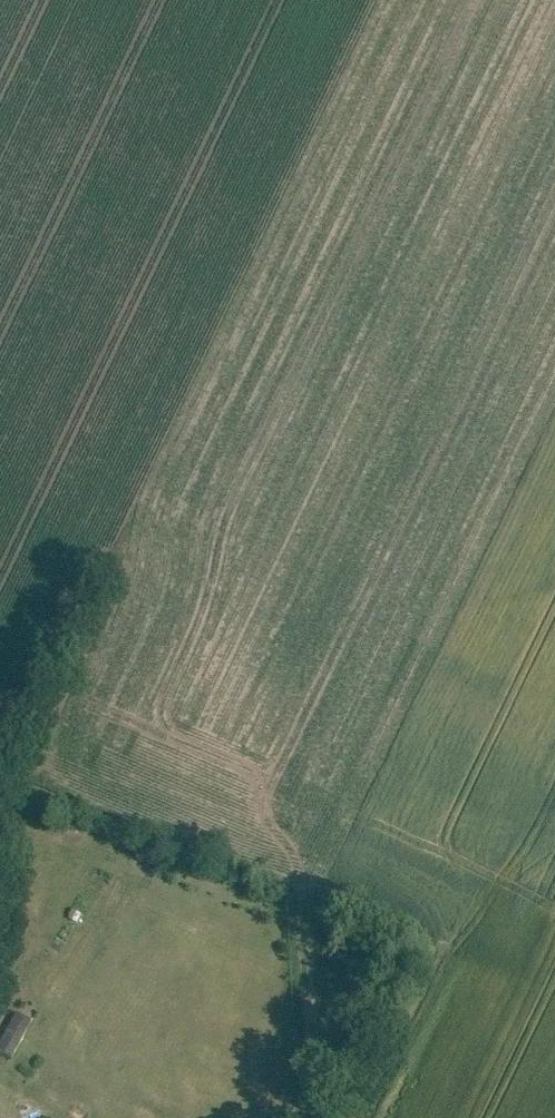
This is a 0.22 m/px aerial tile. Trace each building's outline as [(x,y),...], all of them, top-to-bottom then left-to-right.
[(0,1035),(0,1051),(8,1056),(30,1019),(15,1010),(0,1035)]
